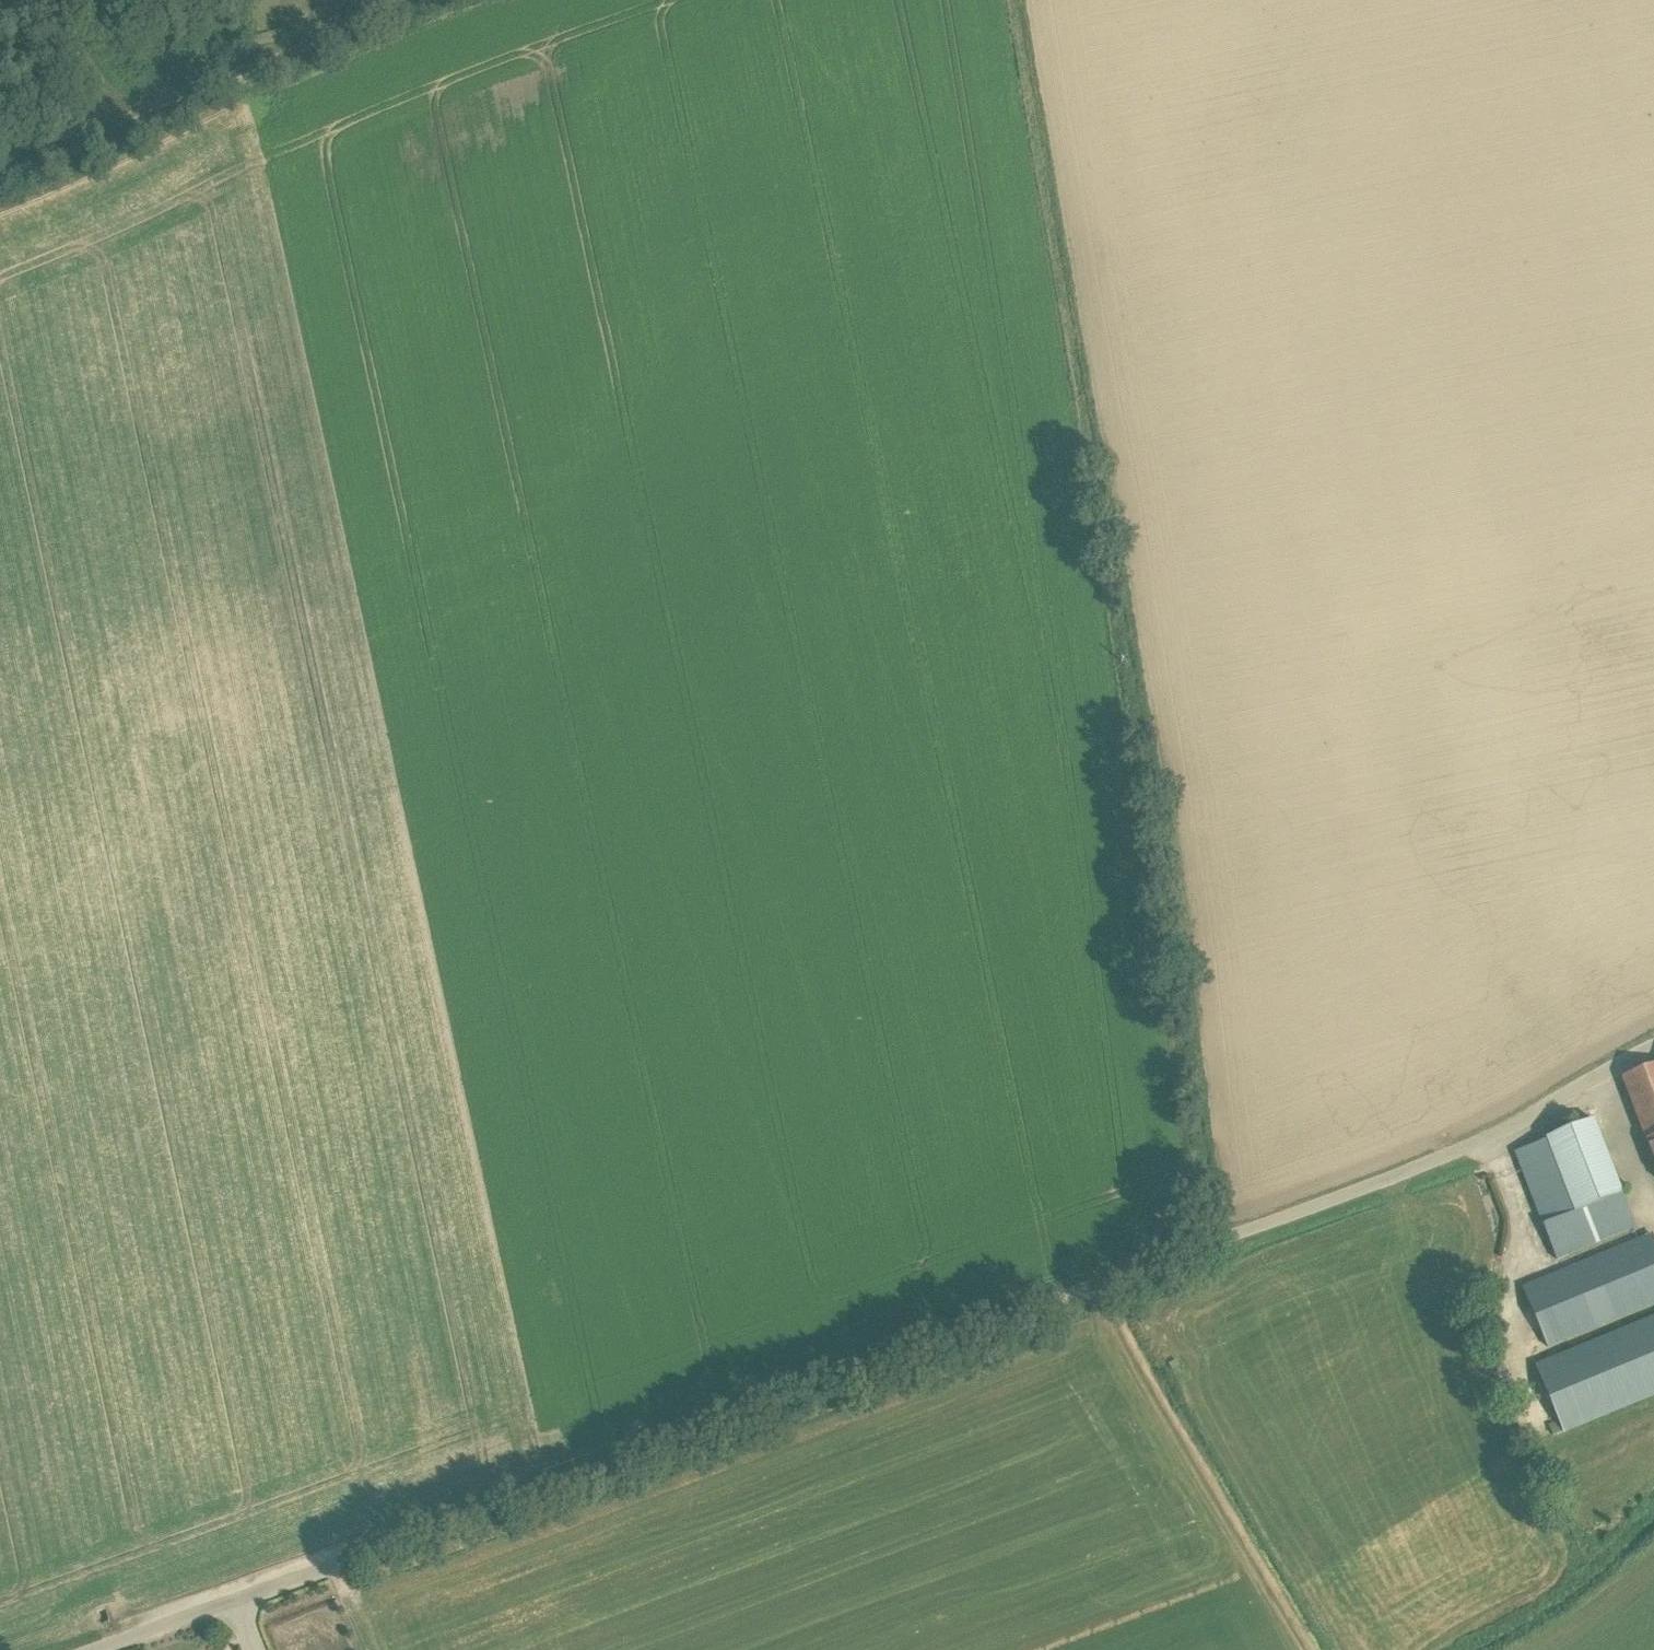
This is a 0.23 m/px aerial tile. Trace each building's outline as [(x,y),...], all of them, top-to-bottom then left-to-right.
[(1623,1077),(1653,1158),(1653,1065),(1623,1077)] [(1639,1226),(1591,1115),(1547,1137),(1548,1139),(1516,1151),(1558,1260),(1639,1226)] [(1525,1287),(1548,1346),(1653,1304),(1653,1235),(1525,1287)] [(1538,1364),(1565,1432),(1653,1397),(1653,1318),(1538,1364)]
